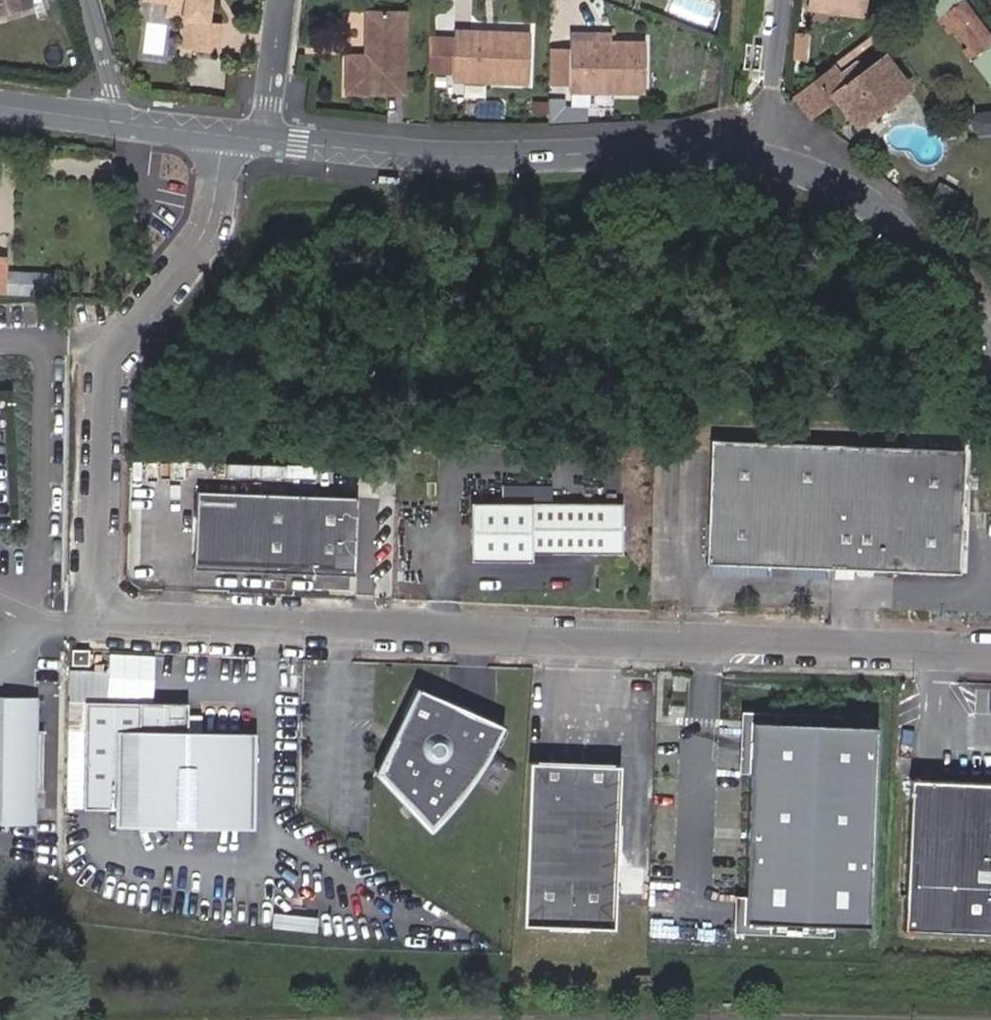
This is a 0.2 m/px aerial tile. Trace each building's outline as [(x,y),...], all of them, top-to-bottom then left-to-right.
[(27,4),(26,0),(0,0),(0,11),(27,4)] [(171,1),(185,3),(183,17),(180,46),(218,51),(222,22),(209,21),(211,0),(159,0),(171,1)] [(861,16),(862,6),(810,0),(809,10),(861,16)] [(944,16),(954,30),(978,11),(970,0),(964,0),(944,16)] [(169,15),(183,17),(185,3),(171,1),(169,15)] [(978,11),(954,30),(975,57),(990,44),(990,28),(978,11)] [(373,48),(373,57),(365,57),(346,57),(347,93),(402,93),(402,14),(365,14),(365,48),(373,48)] [(529,79),(529,29),(491,29),(491,37),(475,37),(475,29),(453,29),(453,38),(453,70),(453,79),(529,79)] [(491,29),(475,29),(475,37),(491,37),(491,29)] [(428,70),(453,70),(453,38),(428,38),(428,70)] [(570,90),(645,91),(646,41),(610,40),(610,47),(591,47),(591,40),(571,40),(571,47),(570,83),(570,90)] [(551,47),(551,83),(570,83),(571,47),(551,47)] [(853,64),(839,75),(833,66),(792,96),(808,117),(827,103),(840,120),(848,114),(855,124),(905,88),(881,56),(859,73),(853,64)] [(549,103),(549,127),(564,126),(564,112),(565,103),(549,103)] [(990,130),(990,110),(976,110),(976,130),(990,130)] [(592,125),(592,112),(564,112),(564,126),(592,125)] [(52,297),(53,276),(5,273),(6,260),(0,260),(0,294),(52,297)] [(704,564),(957,573),(962,450),(708,440),(704,564)] [(352,574),(355,497),(195,492),(192,570),(352,574)] [(537,550),(627,553),(629,503),(478,496),(475,555),(536,557),(537,550)] [(85,666),(86,650),(69,650),(68,666),(85,666)] [(495,735),(498,728),(411,687),(370,769),(422,826),(427,821),(433,815),(438,810),(443,805),(448,800),(453,794),(458,789),(462,783),(467,777),(471,771),(475,765),(479,759),(484,753),(487,747),(491,741),(495,735)] [(187,728),(188,700),(88,696),(84,786),(115,787),(113,820),(173,822),(172,832),(193,833),(193,823),(227,824),(231,729),(187,728)] [(34,823),(35,702),(0,702),(0,823),(34,823)] [(886,723),(763,721),(760,909),(884,910),(886,723)] [(252,825),(256,730),(231,729),(227,824),(252,825)] [(617,749),(527,748),(523,910),(613,912),(617,749)] [(911,781),(906,931),(990,934),(990,784),(911,781)]
